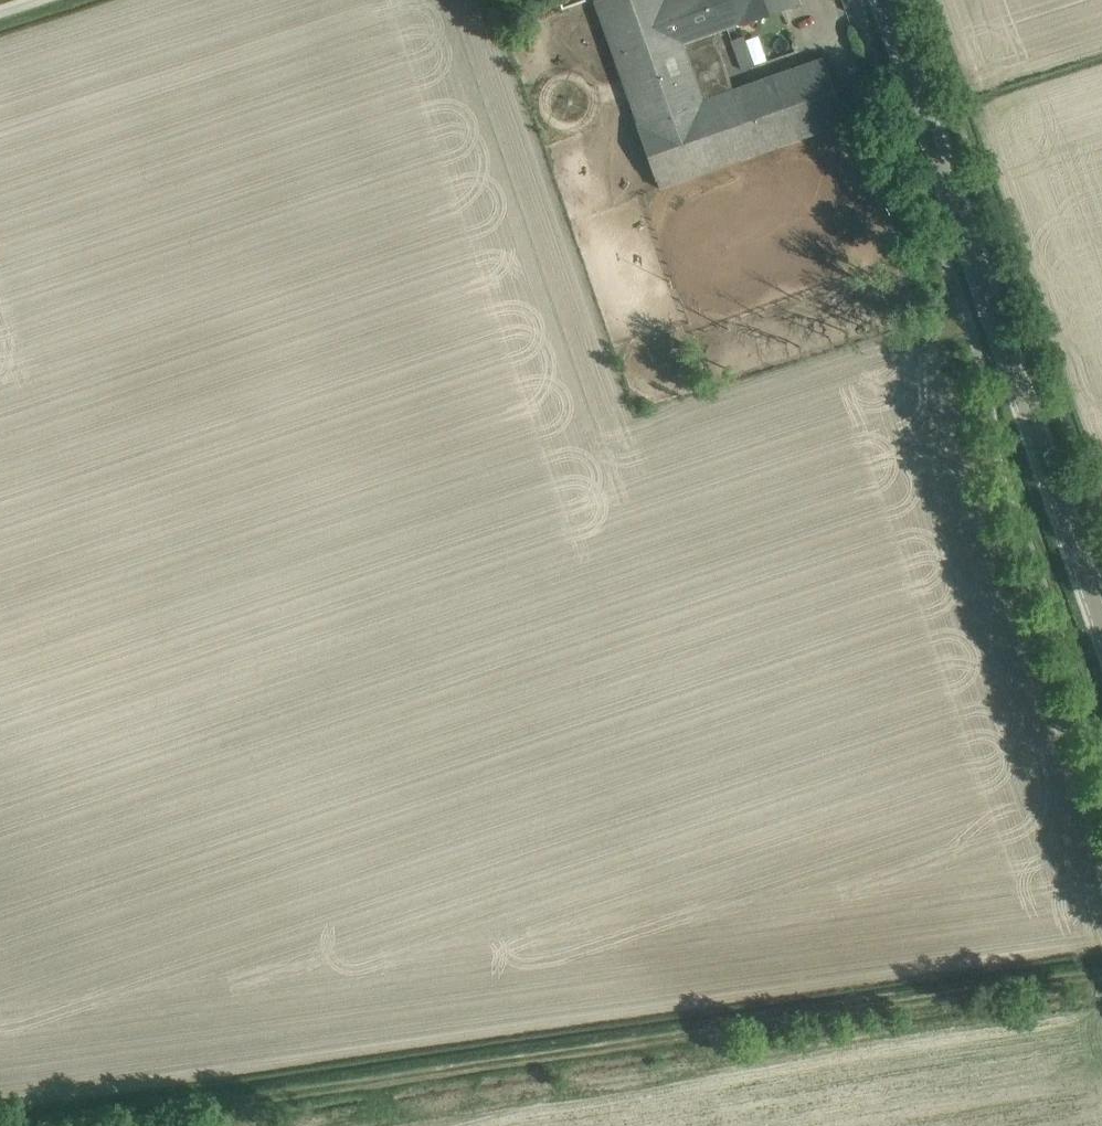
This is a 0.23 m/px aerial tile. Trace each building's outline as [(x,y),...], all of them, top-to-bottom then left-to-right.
[(594,0),(602,21),(661,187),(825,129),(846,122),(823,57),(733,89),(713,32),(739,23),(739,24),(799,2),(799,0),(595,0),(594,0)] [(746,68),(759,63),(747,34),(733,40),(746,68)]
